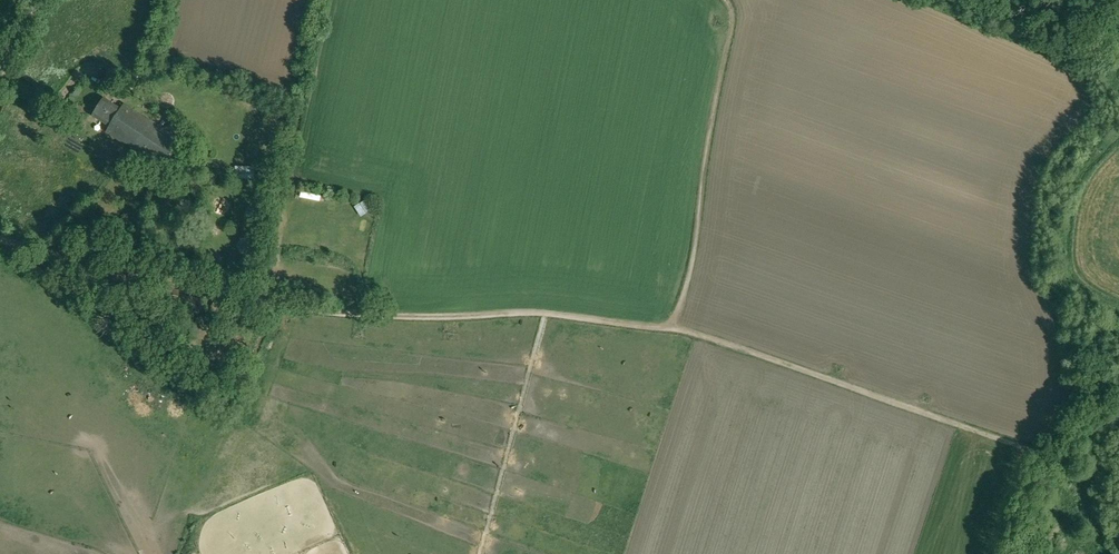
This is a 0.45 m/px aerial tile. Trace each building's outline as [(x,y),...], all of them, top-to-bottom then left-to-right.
[(104,69),(99,76),(109,82),(108,82),(115,86),(119,78),(113,74),(113,75),(104,69)] [(141,84),(137,92),(141,94),(146,96),(146,95),(150,97),(152,91),(154,86),(150,84),(151,83),(142,80),(141,84)] [(105,98),(93,116),(110,126),(107,131),(164,168),(182,141),(143,116),(124,104),(121,109),(105,98)] [(102,220),(91,217),(87,236),(98,238),(102,220)] [(248,368),(250,363),(243,361),(239,374),(245,376),(248,368)] [(309,553),(342,553),(328,525),(302,538),(309,553)]
